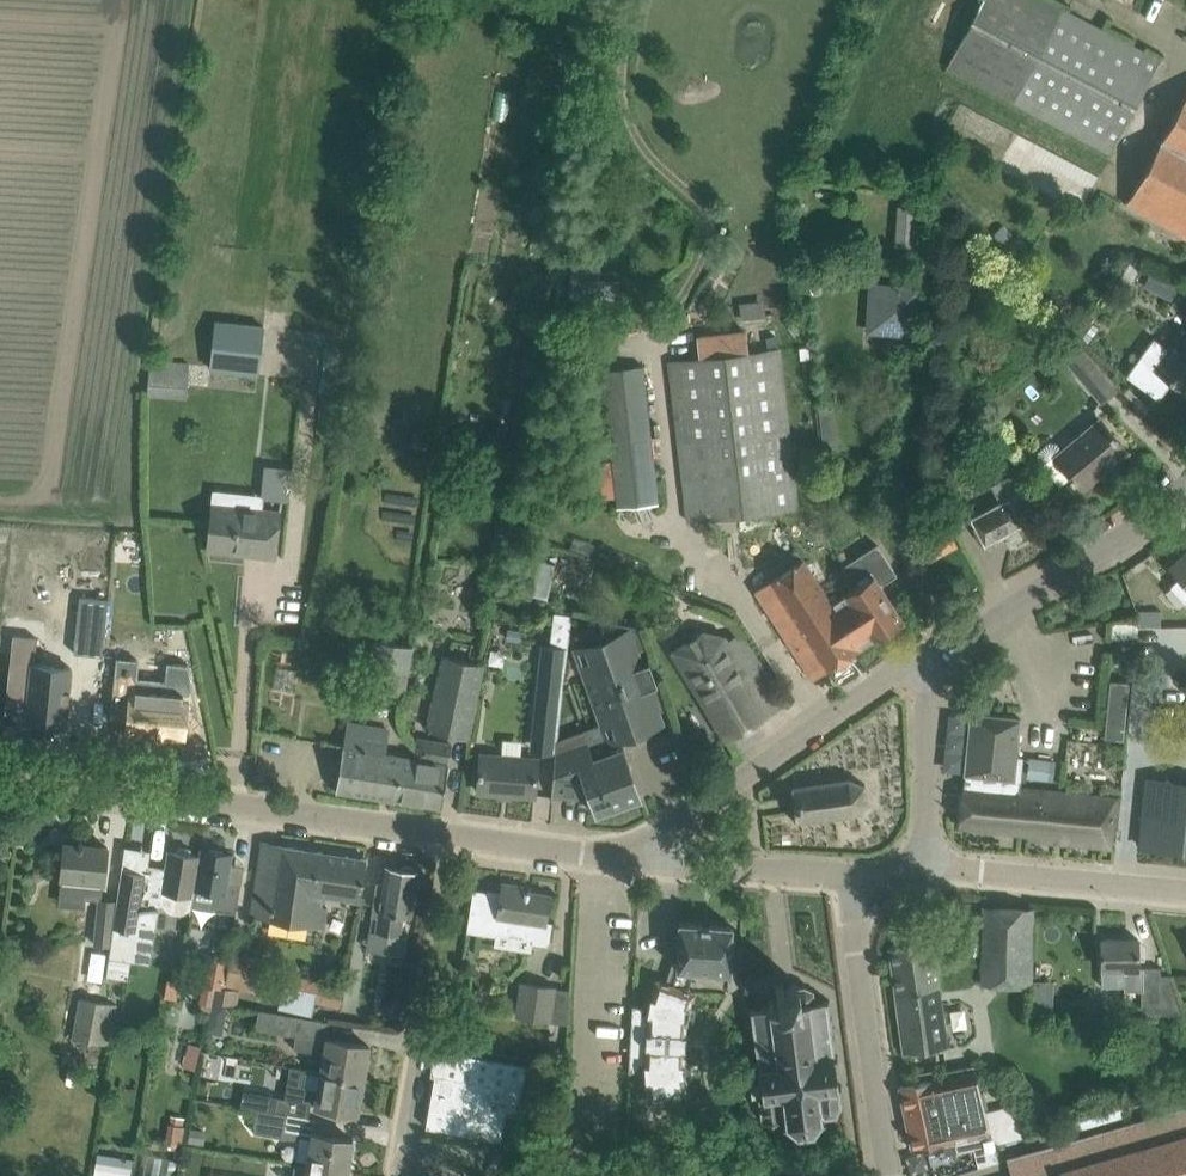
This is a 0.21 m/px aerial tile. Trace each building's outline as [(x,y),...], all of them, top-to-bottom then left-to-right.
[(562,8),(593,13),(595,1),(595,0),(563,0),(562,8)] [(1161,60),(1046,0),(982,0),(947,66),(1112,153),(1161,60)] [(1127,204),(1185,237),(1185,96),(1127,204)] [(1002,225),(992,234),(1000,244),(1011,235),(1002,225)] [(896,230),(894,246),(922,248),(923,232),(896,230)] [(1143,285),(1174,301),(1185,290),(1185,289),(1185,286),(1151,269),(1143,285)] [(890,334),(917,336),(919,285),(892,284),(890,334)] [(1174,301),(1185,313),(1185,292),(1185,290),(1174,301)] [(760,303),(725,306),(727,323),(761,320),(760,303)] [(216,320),(210,370),(257,375),(263,325),(216,320)] [(701,360),(670,363),(688,521),(797,509),(779,351),(749,354),(746,327),(698,332),(701,360)] [(1126,376),(1159,399),(1172,381),(1185,390),(1185,389),(1185,333),(1184,331),(1170,350),(1154,338),(1140,357),(1126,376)] [(1116,389),(1079,345),(1064,357),(1101,402),(1116,389)] [(148,395),(186,398),(188,362),(150,360),(148,395)] [(643,365),(601,369),(617,507),(658,502),(643,365)] [(1101,419),(1064,450),(1056,442),(1048,440),(1037,449),(1036,458),(1059,486),(1070,477),(1073,481),(1075,480),(1079,484),(1107,461),(1111,466),(1128,452),(1101,419)] [(970,518),(974,525),(985,546),(1006,535),(1010,541),(1019,536),(1016,530),(1024,525),(1023,524),(1043,513),(1020,470),(998,481),(1007,498),(970,518)] [(211,526),(208,549),(235,552),(235,547),(275,552),(278,528),(280,505),(263,503),(254,502),(255,493),(215,489),(211,526)] [(957,545),(948,528),(920,543),(929,560),(957,545)] [(897,574),(877,544),(843,566),(856,585),(868,605),(859,610),(877,637),(903,620),(881,585),(897,574)] [(1171,567),(1180,577),(1171,585),(1185,601),(1185,554),(1171,567)] [(555,562),(538,558),(530,595),(546,598),(555,562)] [(841,617),(828,596),(803,558),(754,590),(792,649),(841,617)] [(877,637),(859,610),(868,605),(855,584),(838,596),(835,591),(828,596),(841,617),(792,649),(799,659),(812,679),(833,666),(848,656),(852,654),(877,637)] [(80,596),(74,653),(103,656),(108,598),(80,596)] [(574,648),(601,724),(607,741),(662,721),(650,687),(657,684),(649,662),(642,665),(637,651),(644,648),(636,626),(574,648)] [(509,629),(508,639),(519,640),(521,631),(509,629)] [(703,629),(670,649),(713,719),(726,740),(771,712),(749,677),(762,669),(740,633),(730,640),(727,635),(703,629)] [(13,635),(5,712),(28,714),(27,720),(65,724),(67,702),(69,702),(69,700),(67,700),(68,691),(70,691),(70,689),(68,689),(71,667),(34,663),(37,637),(13,635)] [(367,689),(405,695),(413,644),(375,638),(367,689)] [(542,645),(533,727),(558,730),(567,648),(542,645)] [(466,738),(484,664),(444,655),(426,728),(466,738)] [(116,657),(110,718),(128,720),(127,731),(145,733),(145,735),(165,737),(165,735),(184,737),(186,726),(201,727),(188,664),(167,662),(165,680),(137,677),(139,659),(116,657)] [(1109,680),(1103,736),(1123,738),(1129,682),(1109,680)] [(1023,756),(1017,756),(1021,718),(971,713),(964,775),(966,775),(965,788),(963,788),(959,826),(1029,833),(1029,838),(1110,847),(1116,798),(1020,788),(1023,756)] [(340,767),(336,791),(393,800),(397,776),(418,779),(421,758),(413,757),(383,752),(387,729),(357,724),(353,747),(343,746),(340,767)] [(624,747),(612,752),(594,758),(584,730),(556,740),(552,792),(589,796),(595,813),(642,797),(632,771),(622,775),(619,767),(630,763),(624,747)] [(397,776),(393,800),(395,801),(395,800),(441,808),(445,784),(449,763),(448,763),(451,744),(425,740),(424,748),(415,746),(413,757),(421,758),(418,779),(397,776)] [(538,758),(481,754),(478,791),(535,796),(538,758)] [(1030,757),(1029,767),(1041,768),(1042,758),(1030,757)] [(789,787),(792,808),(794,821),(796,822),(853,815),(855,814),(868,804),(868,802),(866,786),(865,784),(850,777),(847,777),(791,785),(789,787)] [(1142,821),(1139,845),(1185,850),(1185,782),(1146,778),(1142,821)] [(65,843),(63,879),(62,906),(84,908),(85,898),(101,899),(102,881),(104,881),(108,847),(83,845),(83,842),(79,842),(78,844),(65,843)] [(367,858),(262,842),(251,916),(324,927),(327,907),(321,906),(323,895),(360,901),(367,858)] [(111,945),(110,958),(131,961),(136,931),(138,931),(139,924),(157,926),(160,906),(165,907),(168,910),(171,912),(176,913),(180,913),(184,912),(188,910),(191,911),(192,906),(193,897),(194,897),(195,889),(194,889),(200,855),(199,855),(192,854),(191,849),(179,847),(176,852),(168,850),(163,876),(122,870),(117,902),(114,928),(111,945)] [(193,897),(192,906),(213,909),(237,913),(237,908),(241,884),(244,863),(232,861),(233,854),(200,848),(199,855),(200,855),(194,889),(195,889),(194,897),(193,897)] [(379,916),(376,931),(400,935),(403,915),(411,916),(418,871),(415,870),(413,866),(404,865),(401,868),(386,866),(383,883),(377,883),(372,915),(379,916)] [(533,938),(533,942),(548,944),(552,923),(546,922),(550,894),(521,890),(522,886),(503,883),(500,898),(488,896),(488,892),(473,890),(467,931),(496,935),(496,932),(533,938)] [(98,900),(93,942),(111,945),(114,928),(117,902),(98,900)] [(979,982),(1027,984),(1031,907),(982,904),(982,906),(983,906),(982,936),(981,936),(979,980),(979,982)] [(677,964),(677,968),(694,969),(730,971),(732,925),(680,923),(677,964)] [(1101,939),(1101,963),(1101,969),(1125,969),(1125,989),(1141,989),(1142,1006),(1161,1005),(1160,967),(1138,967),(1138,938),(1101,939)] [(947,1046),(936,965),(933,941),(889,947),(903,1052),(947,1046)] [(226,987),(263,991),(267,958),(230,953),(226,987)] [(203,985),(213,988),(223,990),(228,964),(208,960),(203,985)] [(629,1071),(629,1072),(638,1071),(639,1064),(644,1065),(646,1082),(649,1101),(689,1093),(686,1077),(685,1064),(686,1048),(686,1036),(687,1020),(689,1008),(695,992),(687,989),(694,969),(677,968),(677,964),(673,962),(666,982),(657,979),(650,998),(647,1015),(642,1014),(642,1008),(633,1006),(629,1071)] [(309,999),(340,1006),(344,986),(285,973),(278,1006),(306,1012),(309,999)] [(519,1018),(550,1021),(553,987),(522,982),(519,1018)] [(749,1067),(752,1091),(752,1097),(758,1096),(762,1122),(789,1118),(788,1113),(791,1112),(792,1121),(784,1125),(785,1127),(789,1125),(798,1134),(796,1137),(798,1138),(813,1136),(816,1134),(825,1122),(825,1120),(825,1117),(836,1116),(837,1115),(842,1105),(840,1087),(842,1087),(838,1056),(837,1056),(830,1000),(815,1002),(813,990),(804,986),(799,987),(798,982),(775,985),(777,997),(772,997),(769,1001),(770,1007),(749,1010),(756,1066),(749,1067)] [(262,995),(232,991),(230,1004),(260,1008),(262,995)] [(79,999),(72,1039),(109,1046),(116,1006),(79,999)] [(292,1016),(259,1010),(256,1027),(289,1033),(292,1016)] [(324,1053),(321,1071),(366,1079),(361,1078),(364,1060),(367,1060),(369,1046),(326,1039),(296,1034),(294,1048),(324,1053)] [(435,1076),(426,1127),(427,1127),(428,1123),(483,1132),(482,1137),(500,1140),(505,1113),(518,1115),(527,1065),(435,1049),(430,1075),(435,1076)] [(976,1070),(923,1081),(900,1086),(913,1150),(943,1143),(946,1154),(974,1148),(978,1169),(998,1165),(992,1137),(976,1070)] [(366,1079),(321,1071),(318,1089),(287,1084),(285,1098),(316,1103),(316,1104),(358,1112),(360,1098),(358,1097),(361,1079),(366,1080),(366,1079)] [(227,1087),(224,1103),(259,1109),(275,1111),(277,1095),(227,1087)] [(1006,1157),(1012,1175),(1185,1175),(1185,1106),(1006,1157)] [(275,1111),(259,1109),(255,1132),(283,1136),(287,1113),(275,1111)] [(169,1125),(165,1144),(182,1147),(186,1128),(169,1125)] [(312,1133),(307,1166),(348,1173),(353,1140),(312,1133)] [(348,1173),(307,1166),(307,1167),(293,1164),(291,1175),(347,1175),(348,1173)]
